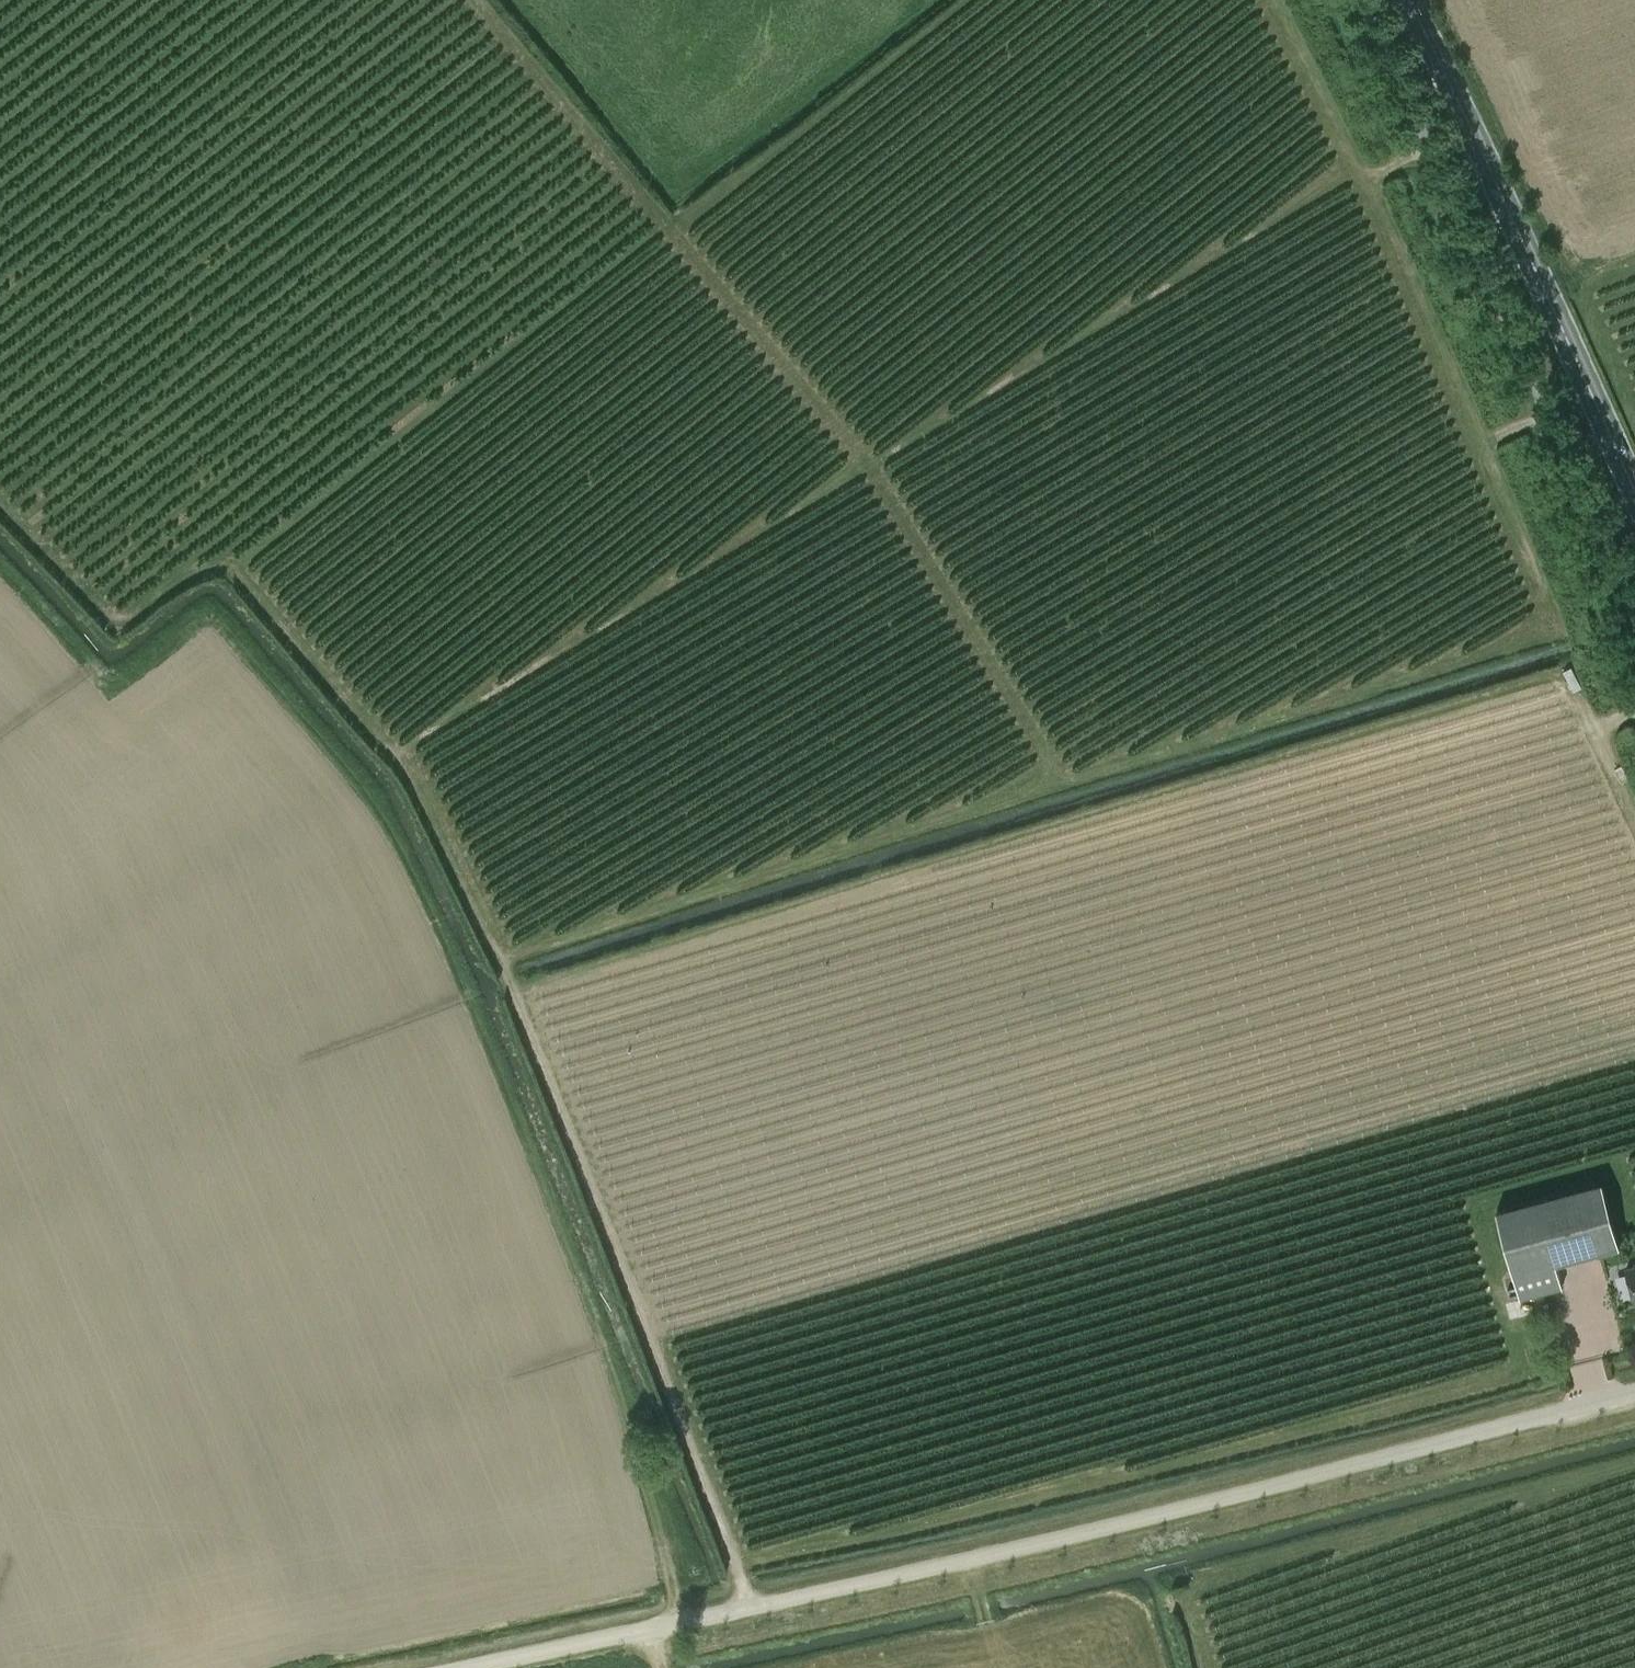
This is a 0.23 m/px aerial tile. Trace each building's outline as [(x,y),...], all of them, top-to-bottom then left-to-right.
[(1603,1181),(1497,1210),(1521,1297),(1563,1285),(1557,1262),(1620,1245),(1603,1181)] [(1627,1268),(1634,1299),(1634,1266),(1627,1268)]
